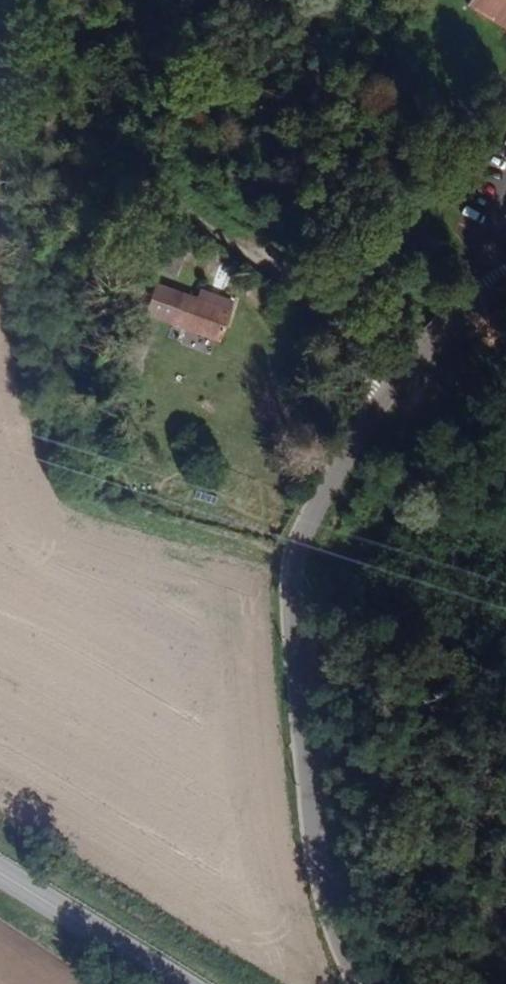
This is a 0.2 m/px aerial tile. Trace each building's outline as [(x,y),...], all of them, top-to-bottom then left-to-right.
[(445,12),(490,38),(488,40),(493,58),(505,55),(505,0),(452,0),(445,12)] [(143,317),(218,344),(233,302),(198,289),(195,297),(155,283),(143,317)]
